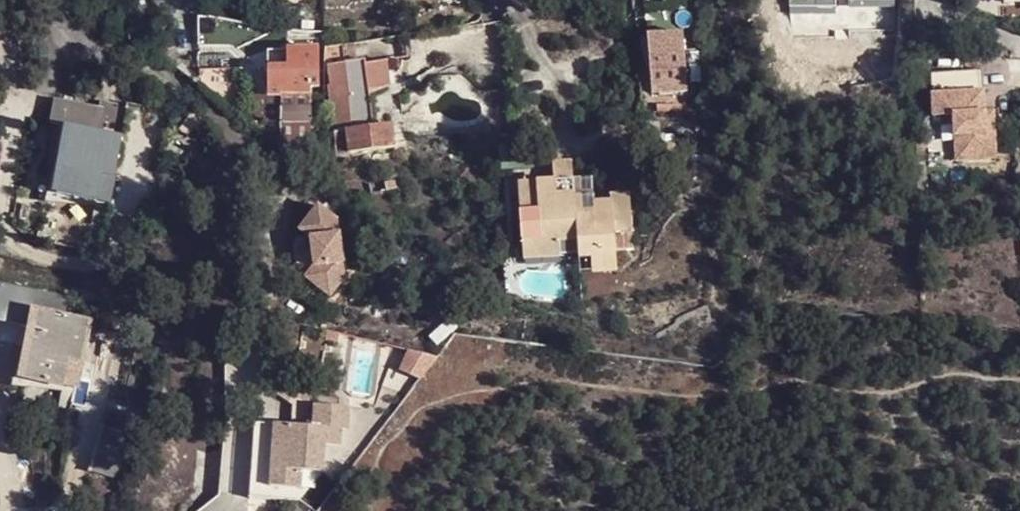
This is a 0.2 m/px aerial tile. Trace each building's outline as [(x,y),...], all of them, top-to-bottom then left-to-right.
[(790,11),(838,12),(837,0),(790,0),(790,11)] [(647,27),(648,47),(683,43),(681,26),(647,27)] [(683,43),(648,47),(651,79),(652,104),(688,103),(683,43)] [(322,91),(320,53),(268,56),(266,116),(284,116),(283,140),(313,140),(314,90),(322,91)] [(987,72),(938,74),(939,94),(988,91),(987,72)] [(640,80),(642,105),(652,104),(651,79),(640,80)] [(988,91),(939,94),(939,115),(960,113),(961,157),(992,156),(989,111),(988,91)] [(350,94),(351,103),(371,100),(370,92),(350,94)] [(338,136),(368,133),(375,132),(377,131),(372,100),(371,100),(351,103),(333,105),(338,136)] [(98,117),(28,102),(21,135),(56,142),(60,127),(94,135),(98,117)] [(998,110),(989,111),(992,156),(1001,155),(998,110)] [(93,205),(99,179),(111,181),(120,140),(94,135),(60,127),(56,142),(52,163),(58,164),(54,197),(93,205)] [(368,133),(338,136),(342,161),(400,153),(397,129),(377,131),(375,132),(368,133)] [(557,262),(556,247),(574,245),(570,183),(569,165),(550,167),(551,184),(514,187),(520,265),(557,262)] [(589,181),(570,183),(574,245),(576,264),(588,263),(590,277),(615,275),(613,255),(631,254),(626,196),(608,198),(608,204),(591,205),(589,181)] [(321,206),(303,227),(314,234),(318,265),(308,275),(330,293),(345,278),(338,218),(321,206)] [(0,288),(0,326),(17,329),(21,310),(61,318),(64,300),(0,288)] [(57,388),(61,362),(74,365),(83,323),(61,318),(21,310),(14,345),(22,347),(16,380),(57,388)] [(348,404),(312,402),(312,423),(272,421),(254,420),(249,496),(299,500),(300,487),(301,469),(322,470),(324,443),(340,444),(341,427),(347,427),(348,404)] [(108,460),(123,433),(110,426),(96,453),(108,460)] [(193,444),(194,492),(222,492),(221,444),(193,444)]
